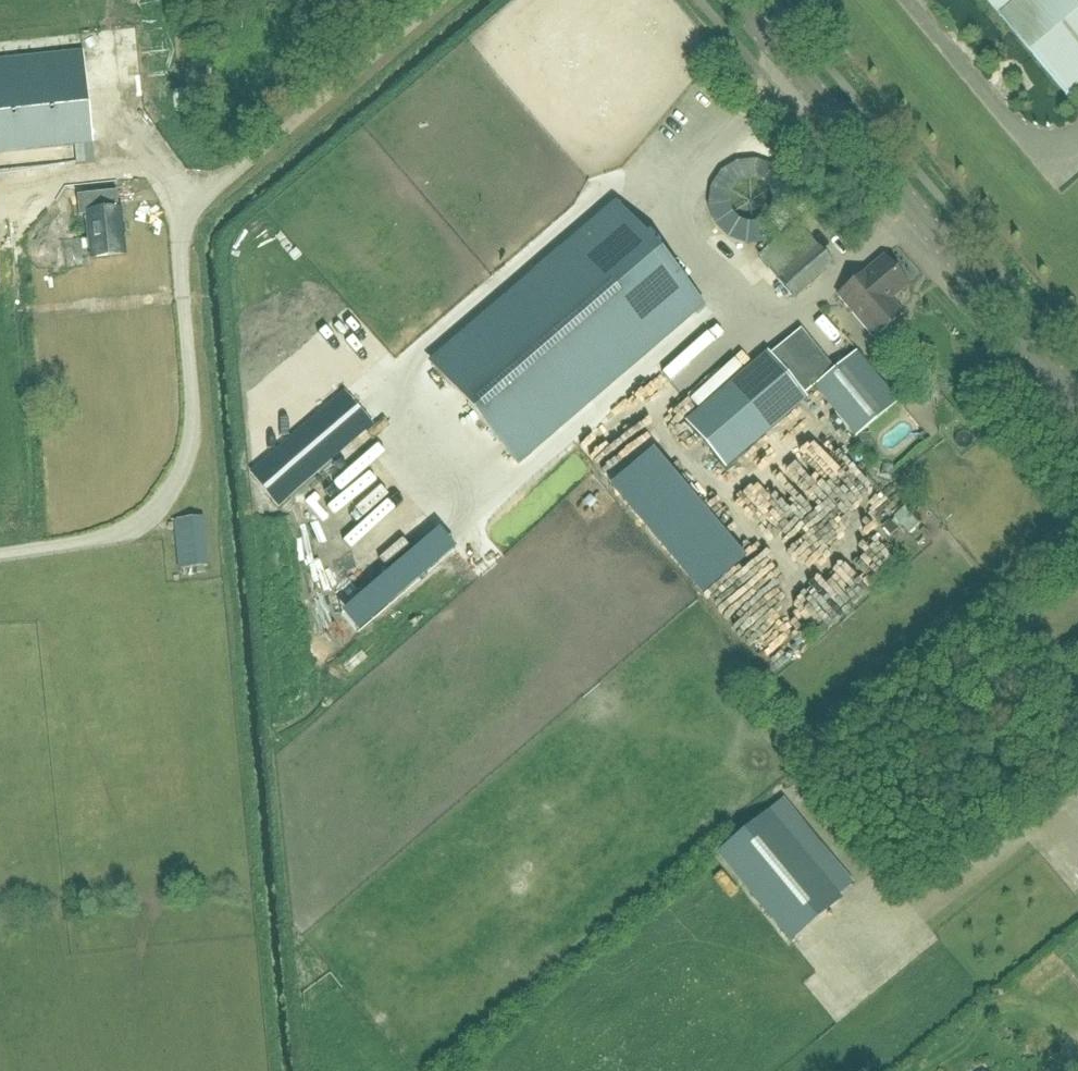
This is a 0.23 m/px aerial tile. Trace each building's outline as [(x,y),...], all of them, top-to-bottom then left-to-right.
[(1068,97),(1077,88),(1077,0),(987,0),(1068,97)] [(91,145),(86,54),(0,63),(0,154),(91,145)] [(90,259),(124,255),(121,212),(118,212),(117,192),(77,196),(78,217),(86,216),(90,259)] [(718,211),(721,223),(738,218),(734,206),(718,211)] [(517,465),(699,308),(613,208),(431,364),(517,465)] [(756,257),(775,279),(792,299),(832,266),(804,232),(796,224),(756,257)] [(881,257),(848,286),(835,296),(871,339),(900,314),(889,300),(905,286),(881,257)] [(805,399),(802,395),(810,388),(828,373),(794,333),(768,356),(765,353),(683,423),(723,470),(805,399)] [(854,352),(810,388),(853,439),(897,403),(854,352)] [(344,392),(250,474),(279,508),(373,426),(344,392)] [(893,454),(919,436),(909,421),(883,439),(893,454)] [(652,448),(609,484),(702,593),(744,556),(652,448)] [(178,572),(205,569),(200,519),(173,522),(178,572)] [(437,530),(339,613),(356,633),(454,550),(437,530)] [(717,855),(788,941),(839,899),(768,813),(717,855)]
